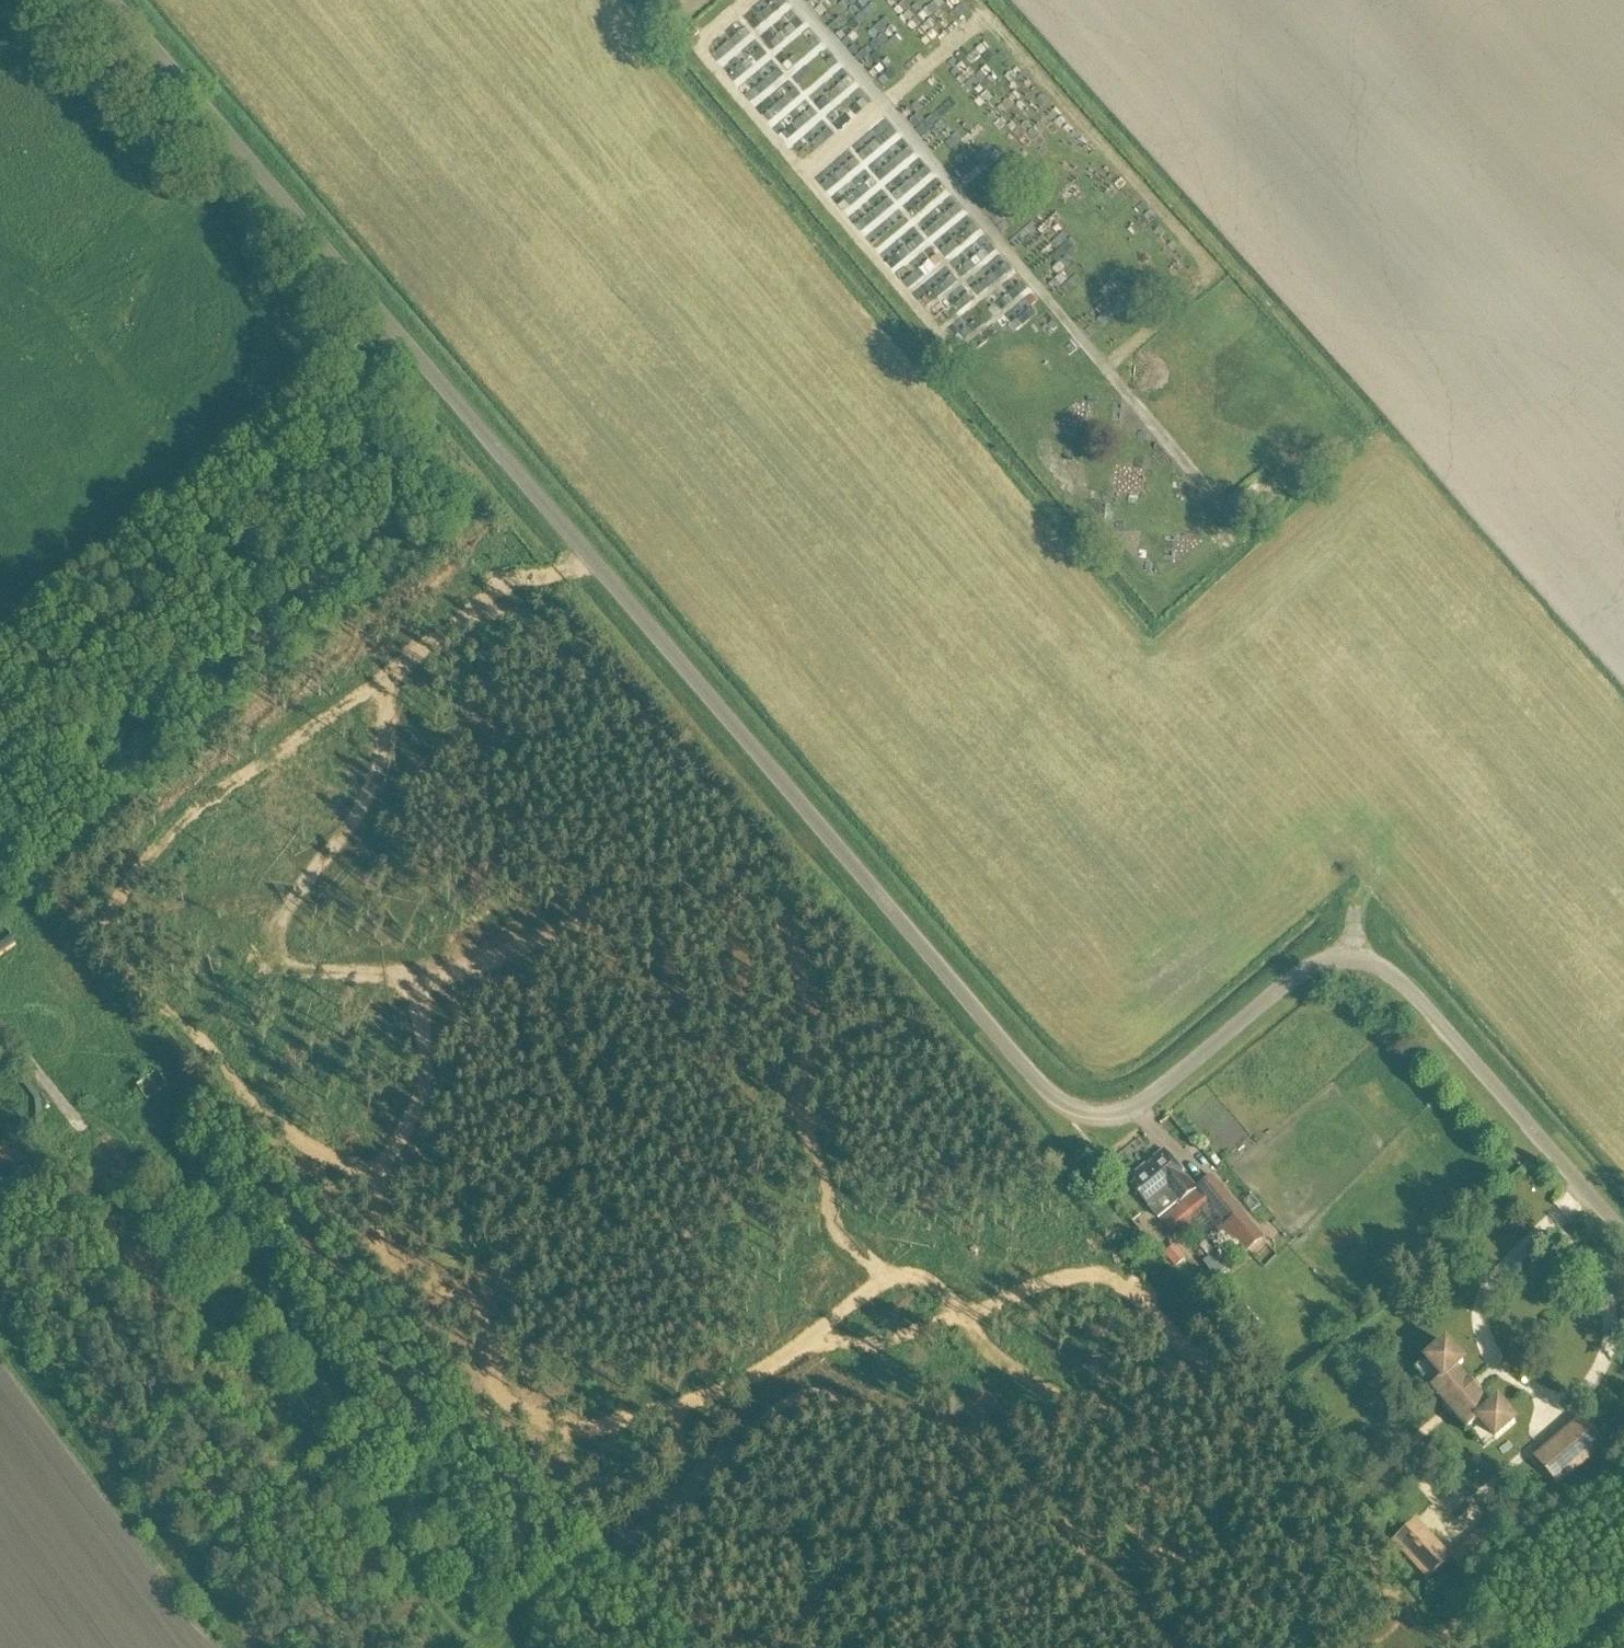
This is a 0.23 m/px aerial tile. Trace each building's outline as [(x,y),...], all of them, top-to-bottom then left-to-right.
[(137,1088),(148,1103),(169,1087),(158,1072),(137,1088)] [(18,1162),(10,1151),(8,1148),(0,1154),(0,1162),(8,1173),(20,1165),(18,1162)] [(1181,1205),(1197,1192),(1164,1153),(1132,1179),(1137,1186),(1132,1190),(1159,1222),(1180,1204),(1181,1205)] [(1263,1239),(1211,1176),(1198,1187),(1228,1224),(1216,1234),(1238,1260),(1263,1239)] [(1186,1261),(1175,1248),(1165,1257),(1176,1269),(1186,1261)] [(1215,1279),(1228,1269),(1217,1254),(1203,1264),(1215,1279)] [(1491,1411),(1457,1371),(1463,1365),(1446,1346),(1426,1363),(1442,1381),(1431,1391),(1468,1433),(1479,1424),(1495,1442),(1515,1425),(1498,1405),(1491,1411)] [(1558,1489),(1607,1448),(1582,1419),(1534,1460),(1558,1489)] [(1492,1520),(1451,1558),(1464,1572),(1505,1535),(1492,1520)]
